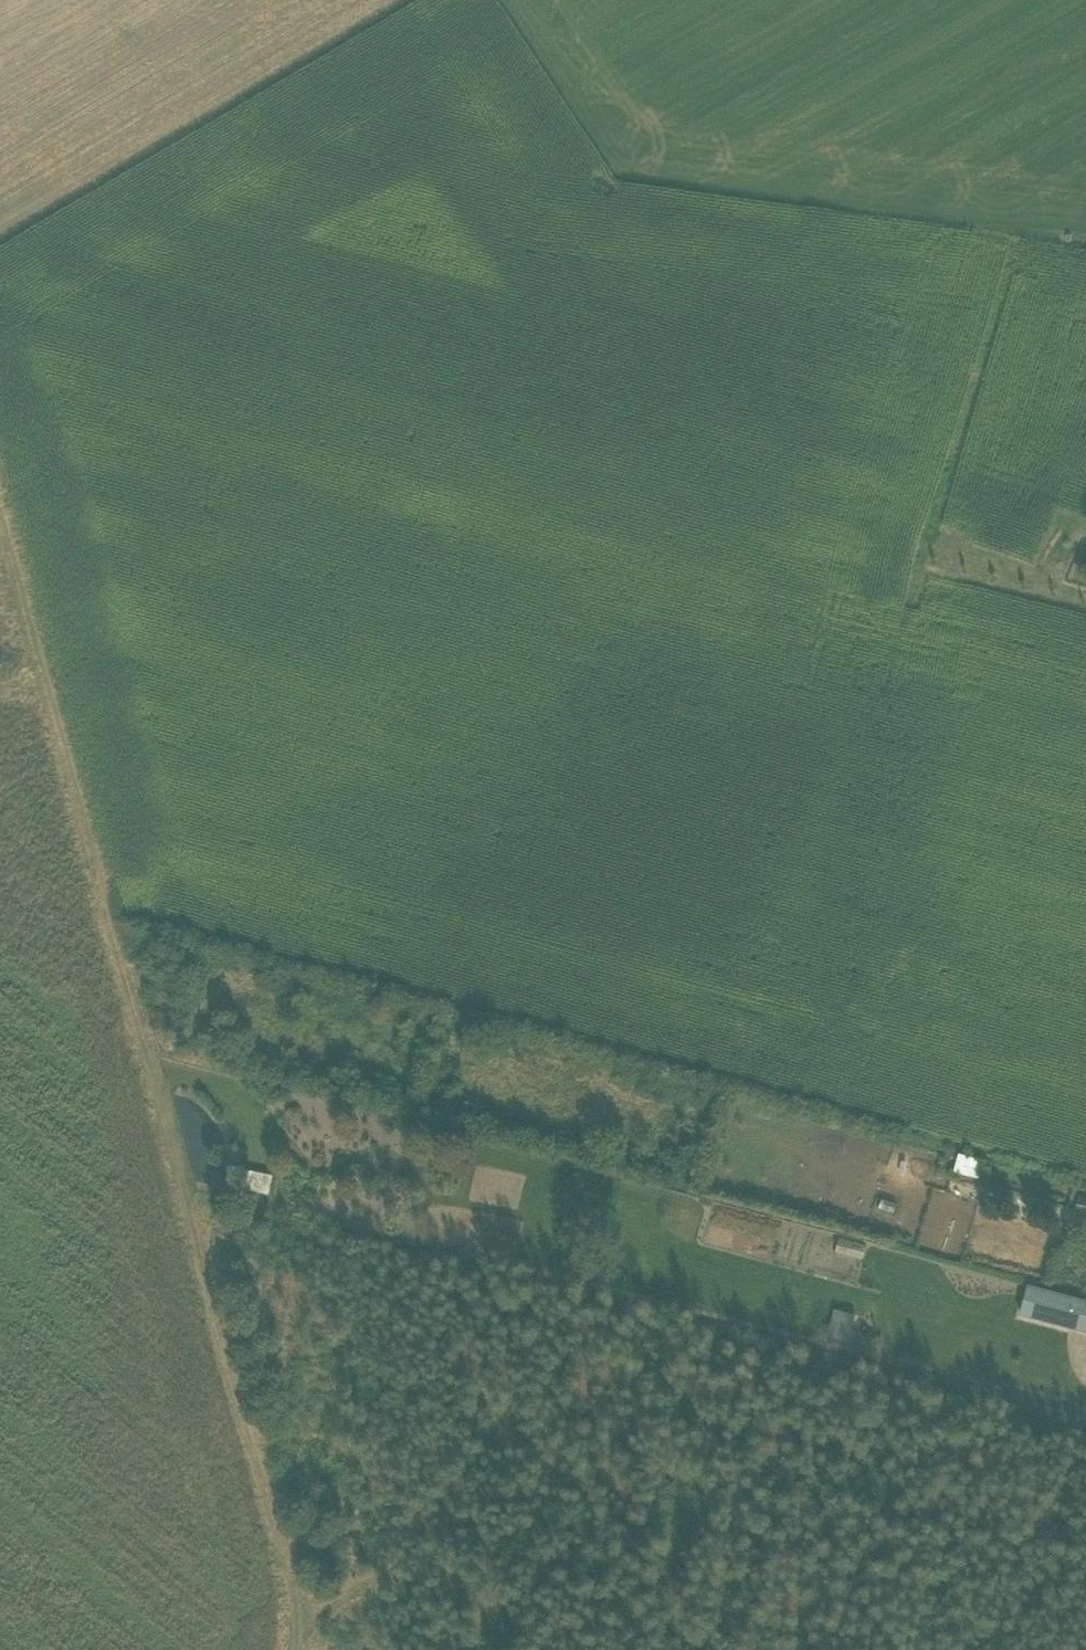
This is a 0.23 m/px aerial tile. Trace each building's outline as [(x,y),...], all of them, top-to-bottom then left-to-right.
[(10,665),(0,627),(0,668),(10,665)] [(980,1180),(985,1162),(959,1154),(953,1172),(980,1180)] [(271,1194),(274,1173),(246,1170),(244,1190),(271,1194)] [(1078,1199),(1074,1215),(1085,1217),(1085,1201),(1078,1199)] [(864,1257),(866,1242),(838,1239),(836,1254),(864,1257)] [(1027,1286),(1019,1317),(1085,1334),(1085,1302),(1027,1286)] [(833,1312),(826,1339),(846,1345),(853,1317),(833,1312)]
